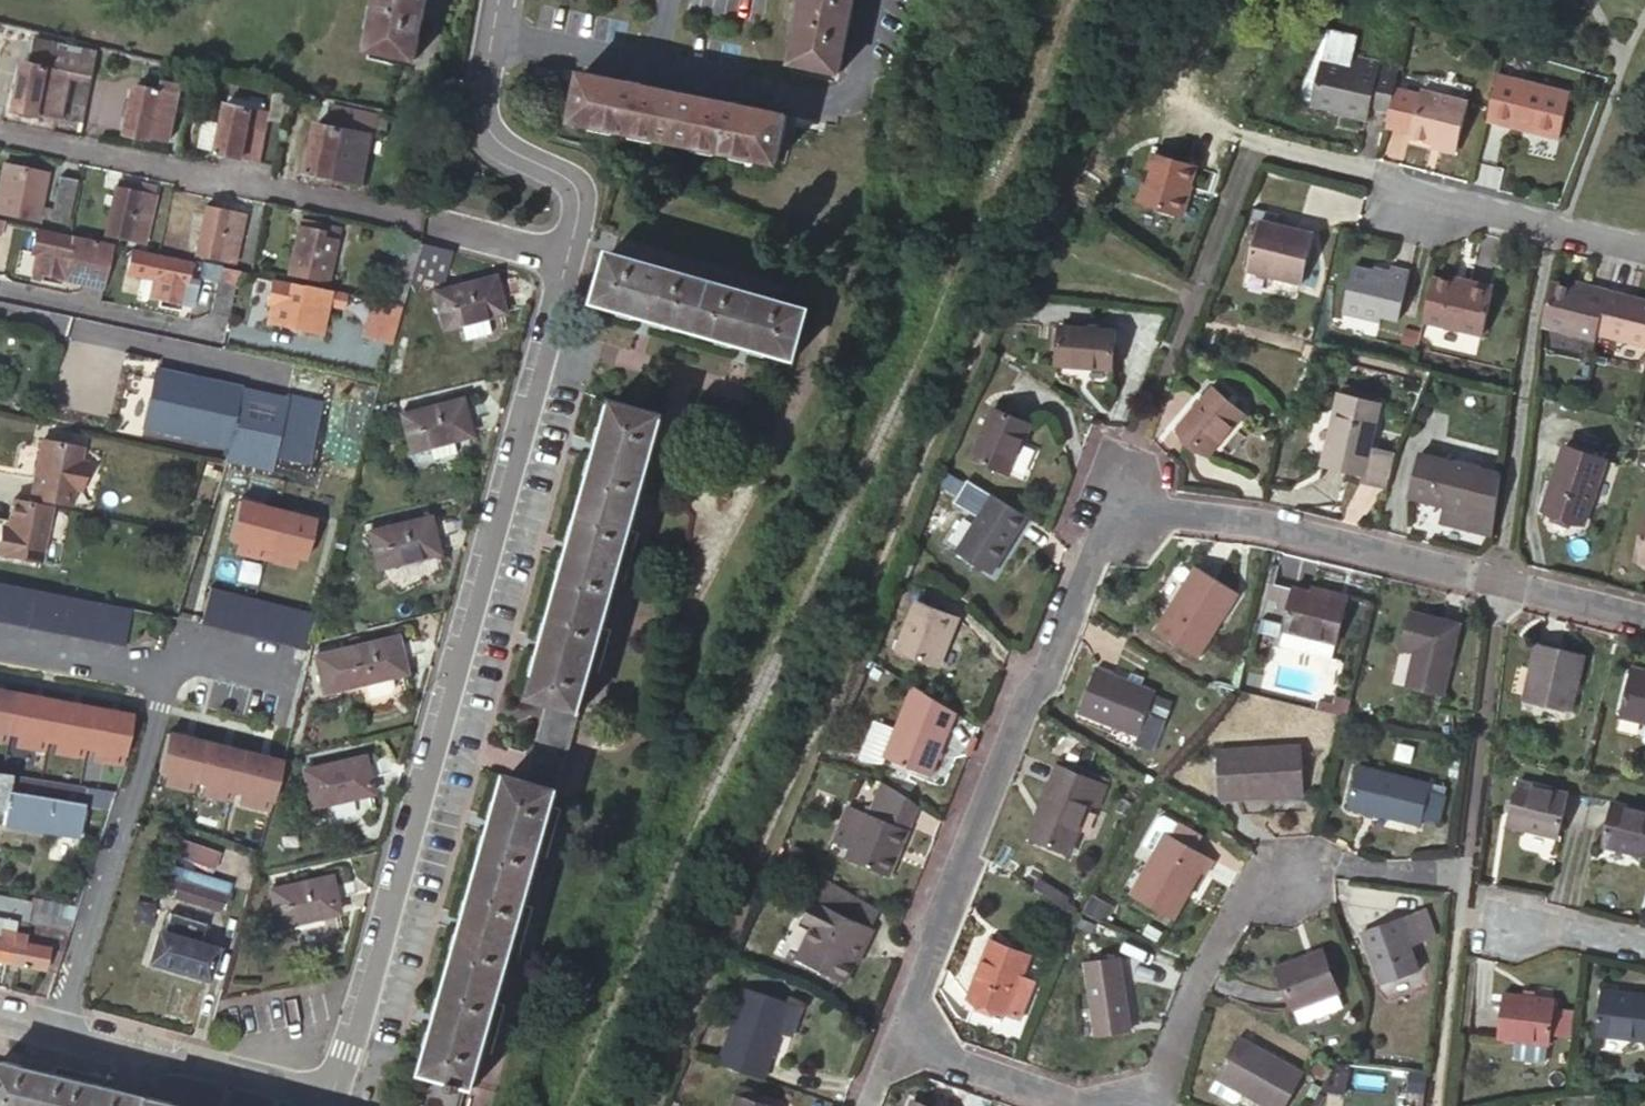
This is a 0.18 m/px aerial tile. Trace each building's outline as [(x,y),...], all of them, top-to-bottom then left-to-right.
[(368,50),(414,60),(427,0),(379,0),(368,50)] [(789,68),(834,77),(850,0),(803,0),(789,68)] [(35,39),(29,38),(24,63),(29,64),(35,39)] [(29,64),(24,63),(13,111),(39,117),(40,113),(60,118),(71,74),(92,78),(97,53),(35,39),(29,64)] [(1367,107),(1388,113),(1398,72),(1377,67),(1378,61),(1351,55),(1349,65),(1322,59),(1310,105),(1364,118),(1367,107)] [(585,76),(573,123),(777,168),(787,119),(585,76)] [(1574,98),(1499,79),(1488,123),(1564,142),(1574,98)] [(160,93),(137,88),(125,135),(149,140),(150,137),(167,140),(177,97),(180,86),(163,82),(160,93)] [(268,124),(281,127),(287,95),(275,92),(268,124)] [(1466,104),(1422,94),(1411,138),(1456,149),(1466,104)] [(231,99),(229,107),(262,114),(265,106),(231,99)] [(373,139),(378,113),(330,104),(325,128),(368,138),(373,139)] [(262,114),(229,107),(226,107),(215,154),(253,162),(262,114)] [(358,186),(368,138),(325,128),(317,127),(306,174),(358,186)] [(1190,174),(1150,159),(1130,207),(1171,223),(1190,174)] [(0,170),(0,214),(32,222),(43,176),(1,165),(0,170)] [(56,179),(47,221),(65,226),(74,182),(56,179)] [(114,191),(103,238),(140,246),(145,228),(147,228),(152,207),(136,203),(137,196),(114,191)] [(203,211),(193,256),(232,265),(242,220),(203,211)] [(1312,235),(1261,222),(1248,269),(1300,282),(1312,235)] [(297,224),(295,230),(311,234),(313,228),(297,224)] [(311,234),(295,230),(284,276),(324,285),(336,233),(313,228),(311,234)] [(33,276),(102,292),(111,253),(36,236),(31,255),(37,256),(33,276)] [(407,284),(416,247),(399,243),(382,305),(400,309),(407,284)] [(449,256),(416,247),(407,284),(444,275),(449,256)] [(806,313),(608,254),(592,305),(791,362),(806,313)] [(189,269),(152,260),(148,279),(153,280),(149,300),(187,308),(191,289),(185,287),(189,269)] [(225,271),(198,266),(195,280),(215,286),(222,287),(225,271)] [(1388,276),(1353,267),(1342,312),(1377,321),(1378,315),(1397,319),(1409,273),(1390,269),(1388,276)] [(232,290),(235,290),(239,274),(225,271),(222,287),(215,286),(209,313),(226,317),(232,290)] [(430,297),(439,333),(459,327),(479,322),(499,316),(490,280),(430,297)] [(1481,337),(1491,294),(1433,280),(1422,323),(1481,337)] [(1587,295),(1551,286),(1541,326),(1596,340),(1597,336),(1608,294),(1588,290),(1587,295)] [(274,308),(270,327),(317,338),(324,306),(325,298),(272,287),(268,306),(274,308)] [(1597,336),(1644,348),(1644,303),(1608,294),(1597,336)] [(373,304),(364,340),(389,347),(399,310),(373,304)] [(459,327),(462,338),(482,333),(479,322),(459,327)] [(1117,330),(1061,326),(1057,364),(1114,369),(1117,330)] [(144,428),(220,445),(224,446),(236,391),(157,374),(144,428)] [(224,459),(268,468),(270,462),(275,463),(279,443),(282,420),(288,397),(285,395),(254,389),(253,394),(236,391),(224,446),(220,445),(218,457),(224,459)] [(0,394),(0,404),(8,406),(10,396),(0,394)] [(1234,417),(1208,394),(1171,435),(1199,459),(1234,417)] [(1381,406),(1341,396),(1324,465),(1364,476),(1381,406)] [(282,420),(316,426),(320,404),(288,397),(282,420)] [(396,418),(405,455),(425,450),(444,445),(463,440),(454,403),(396,418)] [(525,695),(530,698),(557,706),(575,710),(658,419),(609,406),(525,695)] [(1035,432),(1001,413),(975,460),(1010,479),(1035,432)] [(279,443),(311,449),(316,426),(282,420),(279,443)] [(279,443),(275,463),(307,470),(311,449),(279,443)] [(42,444),(31,500),(74,509),(85,452),(42,444)] [(425,450),(427,461),(447,456),(444,445),(425,450)] [(1600,457),(1560,448),(1545,512),(1585,523),(1600,457)] [(1494,532),(1502,473),(1421,455),(1412,499),(1444,504),(1440,521),(1494,532)] [(1028,519),(996,497),(956,554),(988,576),(1028,519)] [(275,512),(235,501),(223,543),(233,546),(255,552),(252,563),(261,565),(275,512)] [(51,512),(12,504),(6,528),(2,527),(0,538),(0,556),(39,564),(51,512)] [(315,522),(275,512),(261,565),(270,567),(273,556),(295,562),(304,565),(315,522)] [(363,538),(373,575),(434,558),(424,522),(363,538)] [(233,546),(230,557),(252,563),(255,552),(233,546)] [(1637,554),(1635,564),(1644,567),(1644,556),(1637,554)] [(273,556),(270,567),(292,573),(295,562),(273,556)] [(1239,595),(1199,567),(1157,630),(1197,658),(1239,595)] [(0,585),(0,628),(4,629),(12,588),(0,585)] [(31,592),(12,588),(4,629),(23,633),(31,592)] [(1313,590),(1311,596),(1346,605),(1348,598),(1313,590)] [(225,596),(204,591),(195,627),(216,632),(225,596)] [(50,596),(31,592),(23,633),(42,636),(50,596)] [(1346,605),(1311,596),(1295,592),(1286,632),(1337,644),(1346,605)] [(69,600),(50,596),(42,636),(61,640),(69,600)] [(244,602),(225,596),(216,632),(235,638),(244,602)] [(88,603),(69,600),(61,640),(80,644),(88,603)] [(251,603),(244,602),(235,638),(255,643),(264,607),(251,603)] [(107,607),(88,603),(80,644),(99,648),(107,607)] [(956,621),(916,605),(896,653),(935,670),(956,621)] [(127,611),(107,607),(99,648),(119,651),(127,611)] [(284,613),(264,607),(255,643),(274,649),(284,613)] [(304,618),(284,613),(274,649),(294,654),(304,618)] [(1460,625),(1412,613),(1403,647),(1416,651),(1408,687),(1443,695),(1460,625)] [(314,621),(304,618),(294,654),(305,657),(314,621)] [(1337,644),(1286,632),(1281,649),(1332,662),(1337,644)] [(331,658),(341,695),(384,683),(408,677),(422,674),(412,637),(331,658)] [(1581,651),(1538,638),(1520,695),(1564,708),(1581,651)] [(1400,653),(1392,683),(1403,686),(1411,656),(1400,653)] [(1631,669),(1617,717),(1644,725),(1644,673),(1631,669)] [(1130,684),(1098,671),(1080,715),(1138,738),(1147,718),(1157,695),(1140,688),(1130,684)] [(384,683),(388,699),(408,694),(411,688),(408,677),(384,683)] [(1133,678),(1130,684),(1140,688),(1143,682),(1133,678)] [(953,716),(911,688),(894,733),(878,727),(867,756),(928,779),(953,716)] [(0,692),(0,744),(3,745),(5,734),(13,695),(0,692)] [(51,702),(13,695),(5,734),(13,735),(34,739),(32,751),(41,752),(43,741),(51,702)] [(530,698),(523,721),(550,729),(557,706),(530,698)] [(89,709),(51,702),(43,741),(51,743),(72,747),(70,758),(79,759),(81,748),(89,709)] [(127,716),(89,709),(81,748),(89,750),(111,754),(109,765),(118,767),(127,716)] [(1138,738),(1135,747),(1152,755),(1165,726),(1147,718),(1138,738)] [(523,721),(515,749),(542,756),(550,729),(523,721)] [(34,739),(13,735),(11,746),(32,751),(34,739)] [(202,747),(164,738),(154,777),(162,778),(183,784),(181,795),(190,797),(192,786),(202,747)] [(72,747),(51,743),(49,754),(70,758),(72,747)] [(240,758),(202,747),(192,786),(200,788),(221,794),(219,805),(227,807),(230,796),(240,758)] [(1302,747),(1218,752),(1220,801),(1305,798),(1302,747)] [(542,756),(515,749),(508,778),(534,785),(542,756)] [(111,754),(89,750),(87,761),(109,765),(111,754)] [(279,768),(240,758),(230,796),(238,799),(260,804),(257,815),(266,818),(279,768)] [(300,774),(311,812),(369,798),(359,759),(300,774)] [(1431,782),(1361,767),(1351,807),(1422,823),(1424,817),(1430,789),(1431,782)] [(1106,789),(1061,771),(1030,841),(1068,857),(1090,806),(1097,810),(1106,789)] [(534,785),(508,778),(502,776),(416,1074),(467,1087),(553,791),(534,785)] [(1568,789),(1512,776),(1502,823),(1557,835),(1568,789)] [(80,807),(83,791),(1,777),(0,783),(0,792),(80,807)] [(183,784),(162,778),(159,789),(181,795),(183,784)] [(886,878),(906,832),(917,807),(881,783),(868,816),(848,808),(832,844),(851,852),(847,862),(886,878)] [(221,794),(200,788),(197,799),(219,805),(221,794)] [(1424,817),(1439,820),(1445,792),(1430,789),(1424,817)] [(80,807),(107,811),(112,796),(83,791),(80,807)] [(80,807),(0,792),(0,809),(2,809),(0,821),(0,826),(75,839),(80,807)] [(238,799),(235,809),(257,815),(260,804),(238,799)] [(1613,802),(1603,846),(1644,857),(1644,810),(1613,802)] [(1174,821),(1166,835),(1194,852),(1202,837),(1174,821)] [(1194,852),(1166,835),(1130,898),(1173,923),(1201,875),(1206,879),(1214,863),(1194,852)] [(215,853),(178,841),(173,857),(210,869),(215,853)] [(175,881),(221,895),(224,896),(228,884),(170,867),(164,886),(174,885),(175,881)] [(269,894),(279,931),(339,915),(330,878),(269,894)] [(224,896),(221,895),(175,881),(174,885),(170,900),(216,913),(219,903),(224,905),(226,897),(224,896)] [(160,898),(170,900),(174,885),(164,886),(160,898)] [(834,890),(816,926),(825,930),(834,914),(873,933),(880,916),(834,890)] [(69,936),(81,895),(67,892),(64,904),(47,900),(30,898),(29,902),(0,897),(0,922),(14,925),(69,936)] [(1431,912),(1416,918),(1427,946),(1443,940),(1431,912)] [(825,930),(816,926),(798,961),(846,984),(862,948),(865,950),(873,933),(834,914),(825,930)] [(201,926),(164,916),(158,937),(157,937),(149,965),(203,981),(211,953),(195,948),(201,926)] [(1416,918),(1369,938),(1389,985),(1421,971),(1413,952),(1427,946),(1416,918)] [(6,964),(14,925),(0,922),(0,963),(6,964)] [(6,964),(57,974),(69,936),(14,925),(6,964)] [(1034,963),(993,947),(970,1004),(1010,1021),(1034,963)] [(1293,1019),(1343,1000),(1328,960),(1278,979),(1293,1019)] [(1130,1034),(1121,961),(1086,966),(1098,1038),(1130,1034)] [(1601,982),(1595,1030),(1644,1036),(1644,989),(1601,982)] [(1552,1030),(1555,1000),(1557,994),(1501,987),(1496,1035),(1551,1041),(1552,1030)] [(723,1067),(767,1081),(780,1040),(791,1007),(747,992),(723,1067)] [(1349,1016),(1343,1000),(1293,1019),(1299,1034),(1349,1016)] [(1574,1004),(1555,1000),(1552,1030),(1571,1032),(1574,1004)] [(803,1010),(791,1007),(780,1040),(792,1044),(803,1010)] [(1238,1045),(1218,1082),(1220,1083),(1243,1096),(1261,1105),(1282,1105),(1298,1078),(1238,1045)] [(1512,1047),(1512,1061),(1545,1061),(1544,1047),(1512,1047)] [(107,1087),(0,1061),(0,1105),(102,1105),(107,1087)] [(1220,1083),(1214,1094),(1234,1105),(1239,1104),(1243,1096),(1220,1083)] [(102,1105),(145,1105),(147,1097),(126,1092),(107,1087),(102,1105)] [(743,1092),(742,1098),(760,1105),(763,1099),(743,1092)] [(147,1097),(145,1105),(183,1105),(147,1097)] [(742,1098),(738,1105),(764,1105),(760,1105),(742,1098)]
